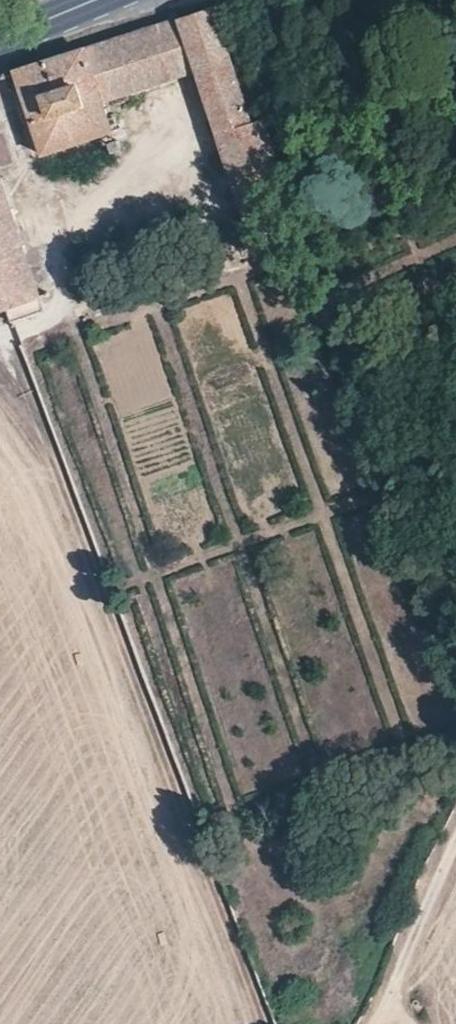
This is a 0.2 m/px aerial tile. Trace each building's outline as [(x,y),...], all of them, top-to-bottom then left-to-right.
[(132,94),(197,74),(210,114),(233,180),(247,226),(251,237),(295,223),(281,174),(267,127),(265,121),(253,124),(250,113),(261,108),(256,92),(243,95),(232,64),(220,25),(215,8),(111,42),(15,73),(20,89),(43,157),(119,131),(115,116),(107,118),(103,104),(132,94)] [(109,145),(112,154),(122,151),(120,142),(109,145)] [(12,219),(0,181),(0,312),(6,310),(11,323),(42,312),(39,300),(32,282),(12,219)]
